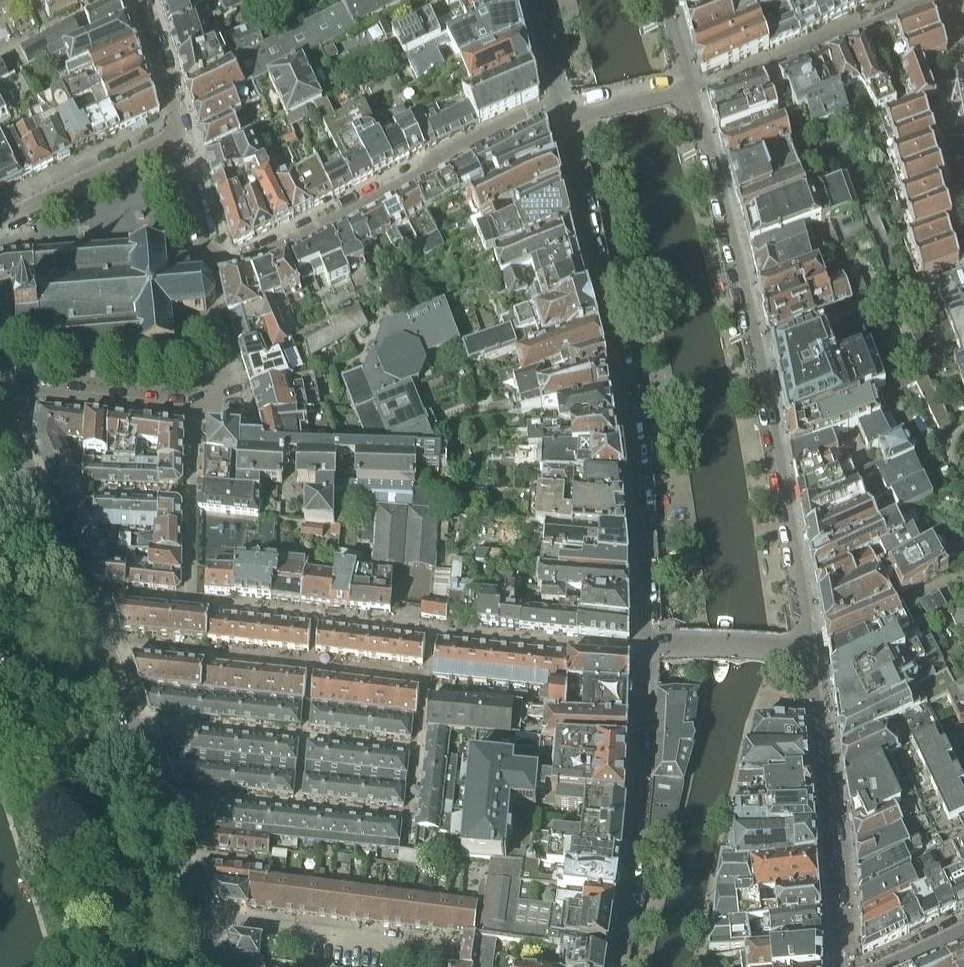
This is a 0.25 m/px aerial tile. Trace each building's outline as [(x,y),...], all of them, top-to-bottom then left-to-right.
[(46,10),(45,10),(48,17),(49,17),(50,20),(78,8),(77,6),(88,2),(92,0),(42,0),(46,10)] [(126,20),(119,0),(115,0),(92,11),(86,13),(85,14),(92,35),(99,31),(100,33),(126,20)] [(170,32),(193,23),(185,0),(166,0),(161,3),(170,32)] [(213,41),(206,19),(224,12),(242,4),(240,0),(185,0),(193,23),(170,32),(179,60),(180,64),(215,48),(213,41)] [(394,0),(344,0),(340,2),(342,7),(352,27),(395,4),(394,0)] [(394,38),(396,42),(385,47),(394,65),(406,59),(515,6),(514,0),(468,0),(447,10),(392,36),(386,39),(387,41),(394,38)] [(515,6),(406,59),(418,84),(445,70),(436,52),(452,44),(461,61),(523,34),(522,33),(523,33),(522,30),(547,21),(543,0),(529,0),(515,6)] [(447,10),(468,0),(443,0),(447,10)] [(656,11),(659,25),(657,26),(658,27),(686,19),(685,17),(728,1),(729,0),(653,0),(656,11)] [(660,38),(688,29),(693,44),(758,17),(797,1),(796,0),(739,0),(743,12),(733,16),(728,1),(685,17),(686,19),(658,27),(660,38)] [(697,60),(763,34),(768,50),(769,50),(800,37),(821,27),(857,10),(852,0),(799,0),(797,1),(758,17),(693,44),(693,45),(697,59),(697,60)] [(857,10),(878,0),(852,0),(857,10)] [(262,80),(268,77),(301,59),(319,51),(331,45),(355,33),(352,27),(342,7),(340,8),(340,7),(320,17),(321,18),(263,46),(187,89),(195,114),(215,104),(217,109),(235,100),(240,110),(260,100),(254,89),(263,84),(262,80)] [(896,28),(902,44),(939,30),(933,14),(896,28)] [(392,36),(383,18),(377,21),(386,39),(392,36)] [(66,57),(71,68),(135,42),(132,34),(127,20),(126,20),(100,33),(99,31),(92,35),(82,40),(71,45),(48,57),(52,64),(66,57)] [(531,64),(527,50),(554,39),(547,21),(522,30),(523,33),(522,33),(523,34),(461,61),(472,90),(531,66),(531,64)] [(72,22),(61,27),(71,45),(82,40),(72,22)] [(187,89),(263,46),(252,25),(223,36),(223,37),(213,41),(215,48),(180,64),(187,89)] [(30,67),(48,57),(71,45),(61,27),(21,50),(29,66),(30,67)] [(688,29),(660,38),(667,66),(661,77),(657,78),(661,92),(703,81),(708,79),(707,77),(709,76),(709,75),(719,71),(720,71),(739,63),(768,50),(763,34),(697,60),(697,59),(693,45),(693,44),(688,29)] [(902,44),(910,65),(923,61),(947,52),(939,30),(902,44)] [(878,37),(870,40),(882,69),(890,66),(878,37)] [(527,50),(531,64),(558,51),(554,39),(527,50)] [(845,48),(860,84),(877,111),(896,103),(892,93),(884,75),(883,75),(882,71),(879,72),(876,64),(877,64),(867,40),(845,48)] [(70,80),(72,86),(73,87),(78,85),(74,76),(92,69),(95,76),(140,57),(135,42),(71,68),(66,70),(70,80)] [(331,45),(319,51),(325,62),(337,57),(331,45)] [(826,55),(840,91),(860,84),(845,48),(826,55)] [(531,64),(531,66),(472,90),(463,94),(467,104),(479,124),(540,97),(540,98),(571,86),(564,67),(558,51),(531,64)] [(820,102),(840,91),(826,55),(804,64),(820,102)] [(72,86),(64,89),(72,105),(146,73),(140,57),(95,76),(78,85),(73,87),(72,86)] [(323,127),(338,158),(341,164),(362,154),(374,177),(394,167),(376,133),(364,107),(341,119),(336,109),(327,113),(301,59),(268,77),(290,126),(309,117),(306,109),(313,105),(324,127),(323,127)] [(885,116),(892,135),(930,122),(923,103),(936,98),(935,94),(923,61),(910,65),(903,68),(908,85),(902,87),(907,99),(913,97),(915,101),(916,104),(885,116)] [(9,79),(8,78),(0,63),(0,83),(9,79)] [(812,127),(813,130),(849,116),(840,91),(820,102),(804,64),(778,74),(786,92),(795,110),(799,118),(807,115),(812,127)] [(146,73),(72,105),(80,121),(84,119),(96,113),(109,107),(150,87),(146,73)] [(778,74),(744,86),(751,109),(771,102),(770,101),(786,92),(778,74)] [(686,123),(688,134),(715,124),(715,122),(751,109),(744,86),(716,96),(715,96),(714,96),(714,97),(709,98),(708,98),(709,104),(683,113),(686,123)] [(109,107),(121,131),(130,126),(132,132),(147,125),(144,119),(159,113),(150,87),(109,107)] [(54,113),(73,155),(96,144),(84,119),(80,121),(72,105),(64,89),(64,88),(38,100),(43,106),(50,115),(54,113)] [(688,135),(695,156),(721,146),(719,139),(795,110),(786,92),(770,101),(771,102),(751,109),(715,122),(715,124),(688,134),(688,135)] [(241,111),(240,110),(235,100),(217,109),(215,104),(195,114),(200,132),(231,116),(241,111)] [(1,118),(5,125),(7,125),(11,123),(0,102),(0,118),(1,118)] [(467,104),(453,111),(462,132),(479,124),(467,104)] [(435,105),(421,112),(437,144),(450,138),(440,117),(435,105)] [(28,113),(34,126),(54,164),(58,162),(59,165),(71,159),(70,157),(73,155),(54,113),(50,115),(43,106),(28,113)] [(96,113),(108,137),(121,131),(109,107),(96,113)] [(695,156),(696,158),(702,178),(728,169),(728,168),(729,168),(723,150),(723,149),(753,138),(752,136),(783,124),(799,118),(795,110),(719,139),(721,146),(695,156)] [(453,111),(440,117),(450,138),(462,132),(453,111)] [(421,112),(409,118),(424,151),(437,144),(421,112)] [(84,119),(96,144),(108,137),(96,113),(84,119)] [(239,135),(231,116),(200,132),(206,152),(239,135)] [(581,116),(547,127),(546,123),(518,138),(508,143),(517,159),(551,143),(553,154),(587,147),(591,137),(588,125),(584,126),(581,116)] [(0,118),(0,131),(3,137),(11,133),(7,125),(5,125),(1,118),(0,118)] [(409,118),(392,126),(409,159),(424,151),(409,118)] [(11,133),(12,136),(32,175),(54,164),(34,126),(19,133),(13,122),(11,123),(7,125),(11,133)] [(892,135),(899,153),(931,143),(937,141),(930,122),(892,135)] [(728,168),(728,169),(729,171),(790,148),(816,137),(813,130),(812,127),(799,132),(797,137),(789,140),(783,124),(752,136),(753,138),(723,149),(723,150),(729,168),(728,168)] [(392,126),(376,133),(394,167),(409,159),(392,126)] [(286,146),(297,142),(294,135),(284,139),(286,146)] [(12,136),(4,140),(23,180),(32,175),(12,136)] [(250,136),(234,144),(245,169),(247,168),(262,163),(261,161),(250,136)] [(23,180),(4,140),(0,142),(0,191),(23,180)] [(472,161),(480,176),(517,159),(508,143),(492,151),(472,161)] [(480,176),(486,188),(518,172),(530,167),(554,158),(553,154),(551,143),(517,159),(480,176)] [(892,156),(900,175),(938,162),(931,143),(899,153),(892,156)] [(207,157),(214,182),(230,174),(245,169),(234,144),(207,157)] [(553,154),(554,158),(530,167),(518,172),(486,188),(469,196),(468,195),(464,197),(466,202),(471,200),(480,217),(560,181),(560,180),(592,171),(587,147),(553,154)] [(704,187),(710,212),(739,204),(802,179),(799,171),(802,164),(798,152),(792,150),(791,150),(790,148),(729,171),(731,178),(718,183),(704,187)] [(313,159),(315,163),(333,198),(335,197),(353,187),(341,164),(338,158),(329,163),(324,153),(313,159)] [(272,154),(261,161),(262,163),(264,162),(293,218),(313,208),(296,172),(281,180),(277,173),(278,173),(278,172),(280,171),(272,154)] [(362,154),(341,164),(353,187),(374,177),(362,154)] [(460,199),(464,197),(468,195),(469,196),(486,188),(480,176),(472,161),(447,175),(460,199)] [(262,163),(247,168),(273,229),(293,218),(264,162),(262,163)] [(900,175),(907,193),(938,183),(943,181),(943,182),(945,181),(944,180),(945,180),(945,179),(944,179),(938,162),(900,175)] [(315,163),(296,172),(313,208),(333,198),(315,163)] [(235,248),(254,239),(251,230),(249,230),(243,211),(238,196),(242,194),(241,191),(244,189),(243,186),(252,182),(247,168),(245,169),(230,174),(236,193),(220,200),(235,248)] [(560,180),(560,181),(480,217),(485,228),(564,196),(563,195),(572,192),(572,193),(586,188),(595,185),(592,171),(560,180)] [(214,182),(220,200),(236,193),(230,174),(214,182)] [(442,208),(460,199),(447,175),(432,183),(442,208)] [(710,212),(715,233),(745,224),(809,198),(802,179),(739,204),(710,212)] [(254,238),(273,229),(252,182),(243,186),(244,189),(241,191),(242,194),(238,196),(243,211),(249,230),(251,230),(254,239),(254,238)] [(426,216),(442,208),(432,183),(415,192),(426,216)] [(816,225),(827,254),(884,230),(875,208),(856,216),(851,214),(853,213),(852,212),(841,183),(811,195),(812,197),(809,198),(820,224),(816,225)] [(900,196),(908,217),(946,204),(938,183),(907,193),(900,196)] [(563,195),(564,196),(485,228),(476,231),(485,255),(492,252),(569,224),(569,225),(601,215),(595,185),(586,188),(572,193),(572,192),(563,195)] [(437,233),(426,216),(415,192),(396,202),(412,232),(412,233),(416,240),(418,245),(436,234),(437,233)] [(715,233),(721,258),(751,250),(816,225),(820,224),(809,198),(745,224),(715,233)] [(412,232),(396,202),(380,211),(391,235),(385,238),(395,257),(401,254),(408,250),(401,238),(412,232)] [(908,217),(914,233),(946,223),(952,220),(946,204),(908,217)] [(381,264),(395,257),(385,238),(391,235),(380,211),(362,221),(371,244),(370,245),(381,264)] [(601,215),(569,225),(569,224),(492,252),(506,291),(497,295),(499,301),(525,291),(520,277),(523,276),(522,271),(536,266),(576,250),(575,249),(606,240),(601,215)] [(358,252),(370,245),(371,244),(362,221),(347,229),(358,252)] [(907,236),(913,251),(951,237),(946,223),(914,233),(907,236)] [(721,258),(730,292),(759,283),(759,284),(820,263),(829,259),(827,254),(816,225),(751,250),(721,258)] [(362,256),(358,252),(347,229),(333,237),(348,270),(365,261),(362,256)] [(436,234),(418,245),(408,250),(413,260),(423,256),(424,257),(443,247),(436,234)] [(352,278),(348,270),(333,237),(303,253),(292,259),(292,260),(302,283),(304,283),(324,274),(330,287),(352,278)] [(951,237),(913,251),(922,274),(959,260),(951,237)] [(37,297),(14,298),(16,321),(17,336),(16,338),(17,339),(19,338),(40,335),(42,357),(87,353),(88,364),(86,365),(88,366),(89,365),(90,365),(91,363),(98,363),(100,364),(101,364),(102,365),(103,364),(102,362),(101,352),(175,347),(172,315),(206,311),(215,300),(214,284),(202,275),(192,276),(190,261),(192,258),(190,257),(188,259),(168,261),(168,259),(166,260),(165,246),(93,252),(92,241),(93,240),(92,239),(91,240),(90,240),(89,241),(81,242),(80,241),(79,241),(77,240),(76,241),(77,242),(78,253),(34,256),(37,297)] [(581,269),(580,268),(610,260),(606,240),(575,249),(576,250),(536,266),(540,282),(541,285),(581,269)] [(14,298),(37,297),(34,256),(34,252),(4,254),(4,256),(0,257),(0,279),(12,276),(13,281),(11,282),(12,283),(14,298)] [(546,304),(586,289),(586,290),(615,280),(610,260),(580,268),(581,269),(541,285),(546,304)] [(264,304),(274,300),(300,289),(300,287),(299,287),(288,261),(271,267),(252,274),(264,304)] [(730,292),(735,315),(763,305),(764,306),(826,282),(820,263),(759,284),(759,283),(730,292)] [(255,307),(264,304),(252,274),(220,280),(220,281),(221,280),(227,305),(229,318),(256,309),(255,307)] [(826,282),(834,307),(834,308),(851,302),(846,289),(847,289),(842,276),(826,282)] [(942,305),(963,297),(963,277),(935,287),(942,305)] [(594,317),(593,317),(621,306),(615,280),(586,290),(586,289),(546,304),(507,318),(505,314),(502,315),(503,316),(501,316),(499,319),(500,321),(504,332),(460,347),(467,365),(516,348),(564,329),(594,317)] [(741,343),(757,338),(770,334),(777,331),(815,316),(815,315),(834,307),(826,282),(764,306),(763,305),(735,315),(741,343)] [(383,296),(390,293),(387,286),(380,289),(383,296)] [(949,324),(963,318),(963,297),(942,305),(949,324)] [(267,363),(294,349),(274,300),(264,304),(255,307),(256,309),(229,318),(235,335),(238,349),(260,343),(267,363)] [(334,526),(334,524),(334,484),(335,457),(358,458),(357,484),(361,484),(384,485),(413,485),(413,463),(422,463),(422,467),(423,468),(439,469),(441,468),(441,450),(434,450),(427,429),(430,428),(425,414),(422,416),(410,384),(417,381),(425,365),(421,356),(458,342),(443,304),(396,322),(395,320),(393,321),(394,323),(384,326),(383,328),(382,327),(381,329),(382,330),(376,345),(374,344),(373,347),(372,346),(369,354),(370,355),(369,357),(370,358),(364,371),(362,371),(343,378),(343,377),(341,378),(342,379),(341,380),(347,395),(345,396),(346,398),(348,397),(354,412),(352,413),(353,414),(354,414),(359,425),(357,426),(358,427),(359,426),(368,447),(335,446),(264,445),(264,439),(241,438),(241,430),(209,427),(208,454),(238,458),(237,470),(236,484),(236,490),(260,493),(260,483),(281,483),(281,461),(283,461),(283,456),(299,457),(298,483),(309,483),(309,485),(316,485),(316,496),(304,496),(304,523),(331,526),(330,536),(338,537),(339,527),(334,526)] [(305,338),(313,354),(370,326),(361,309),(305,338)] [(564,329),(565,333),(595,322),(594,317),(564,329)] [(787,426),(872,395),(881,392),(885,390),(859,318),(816,334),(812,321),(796,328),(757,338),(741,343),(746,365),(755,411),(759,434),(787,426)] [(955,342),(963,339),(963,318),(949,324),(955,342)] [(624,319),(596,326),(595,322),(565,333),(515,353),(518,360),(515,361),(517,369),(496,375),(500,386),(513,382),(537,373),(602,350),(602,348),(631,342),(624,319)] [(954,363),(963,359),(963,339),(955,342),(962,359),(954,362),(954,363)] [(605,370),(635,364),(631,342),(602,348),(602,350),(537,373),(541,386),(605,370)] [(238,349),(245,369),(267,363),(260,343),(238,349)] [(252,389),(289,381),(313,375),(305,343),(294,349),(267,363),(245,369),(252,389)] [(960,381),(963,380),(963,359),(954,363),(960,381)] [(557,408),(610,398),(640,392),(635,364),(605,370),(541,386),(537,373),(513,382),(522,414),(542,410),(557,408)] [(916,385),(918,388),(929,382),(925,372),(916,376),(919,383),(916,385)] [(906,390),(916,385),(919,383),(916,376),(902,382),(906,390)] [(256,404),(317,393),(315,383),(291,388),(289,381),(252,389),(256,404)] [(899,394),(906,390),(902,382),(894,386),(899,394)] [(918,388),(921,395),(932,391),(929,382),(918,388)] [(899,394),(894,386),(885,390),(881,392),(885,401),(899,394)] [(921,395),(926,405),(939,400),(935,390),(932,391),(921,395)] [(640,392),(610,398),(557,408),(559,427),(613,422),(613,420),(644,415),(640,392)] [(260,419),(298,413),(296,406),(306,404),(306,402),(319,399),(317,393),(256,404),(260,419)] [(859,429),(880,419),(872,395),(787,426),(759,434),(763,457),(791,450),(791,452),(834,439),(851,433),(859,429)] [(926,405),(930,413),(942,408),(939,400),(926,405)] [(930,413),(935,422),(948,417),(944,407),(942,408),(930,413)] [(37,408),(35,424),(68,427),(65,439),(84,442),(88,415),(37,408)] [(264,445),(335,446),(324,408),(321,409),(321,408),(298,413),(260,419),(264,439),(264,445)] [(82,471),(83,484),(100,484),(103,468),(93,468),(95,453),(102,453),(102,456),(108,457),(108,452),(110,452),(106,449),(108,417),(88,415),(84,442),(82,471)] [(617,449),(649,443),(644,415),(613,420),(613,422),(559,427),(546,428),(527,429),(528,449),(540,448),(617,446),(617,449)] [(132,420),(108,417),(106,449),(110,452),(114,452),(115,445),(127,446),(132,420)] [(920,417),(913,421),(921,436),(928,432),(920,417)] [(948,417),(935,422),(939,430),(951,425),(948,417)] [(880,419),(859,429),(869,453),(877,450),(882,462),(853,473),(857,485),(858,484),(878,475),(913,458),(914,458),(903,435),(902,435),(891,441),(888,435),(880,419)] [(114,460),(120,461),(131,462),(136,463),(136,457),(143,458),(144,444),(159,445),(160,441),(162,424),(132,420),(127,446),(115,445),(114,452),(114,460)] [(33,440),(43,463),(72,465),(64,443),(65,439),(68,427),(35,424),(33,440)] [(184,427),(162,424),(160,441),(183,444),(184,427)] [(841,464),(834,439),(791,452),(791,450),(763,457),(768,482),(771,500),(780,498),(798,491),(798,490),(837,475),(834,467),(841,464)] [(158,460),(183,462),(183,444),(160,441),(159,445),(158,460)] [(621,478),(621,477),(653,471),(649,443),(617,449),(617,446),(540,448),(539,473),(543,473),(574,475),(577,475),(621,478)] [(200,454),(199,470),(230,473),(230,470),(237,470),(238,458),(208,454),(200,454)] [(136,463),(134,486),(154,487),(155,459),(143,458),(136,457),(136,463)] [(888,496),(897,516),(912,509),(933,499),(923,480),(913,458),(878,475),(888,496)] [(155,459),(154,487),(178,488),(182,484),(183,462),(158,460),(155,459)] [(103,468),(100,484),(118,485),(120,461),(114,460),(110,460),(110,468),(103,468)] [(120,461),(118,485),(134,486),(136,463),(131,462),(120,461)] [(43,463),(52,483),(83,484),(82,471),(75,472),(72,465),(43,463)] [(771,500),(774,517),(802,510),(802,509),(857,485),(853,473),(851,469),(837,475),(798,490),(798,491),(780,498),(771,500)] [(947,469),(946,470),(939,473),(943,481),(951,477),(947,469)] [(199,470),(198,487),(236,490),(236,484),(229,484),(230,473),(199,470)] [(543,473),(541,494),(572,496),(574,475),(543,473)] [(575,495),(575,497),(623,502),(656,502),(655,478),(621,478),(577,475),(577,476),(583,476),(582,495),(575,495)] [(52,483),(60,500),(84,502),(85,499),(83,484),(52,483)] [(334,484),(334,524),(358,525),(357,544),(370,545),(369,562),(374,562),(373,565),(390,566),(402,567),(406,568),(406,567),(431,569),(433,569),(433,570),(435,570),(439,513),(437,513),(438,493),(413,492),(413,485),(384,485),(361,484),(357,484),(334,484)] [(858,484),(857,485),(802,509),(802,510),(774,517),(779,546),(807,536),(807,534),(806,534),(806,533),(875,502),(874,498),(865,502),(858,484)] [(260,493),(236,490),(198,487),(198,510),(258,517),(260,493)] [(527,525),(546,527),(625,533),(625,534),(657,535),(656,502),(623,502),(575,497),(572,496),(541,494),(531,493),(527,525)] [(779,546),(783,570),(812,562),(810,556),(811,556),(897,516),(888,496),(875,502),(806,533),(806,534),(807,534),(807,536),(779,546)] [(60,500),(69,522),(94,523),(102,524),(110,525),(110,527),(119,527),(118,500),(94,499),(93,514),(83,513),(84,502),(60,500)] [(118,500),(119,527),(138,528),(139,501),(118,500)] [(142,526),(154,527),(158,528),(158,502),(139,501),(138,528),(141,528),(142,526)] [(158,502),(158,528),(181,530),(182,507),(178,503),(158,502)] [(783,570),(787,592),(816,580),(816,578),(869,553),(879,548),(920,526),(912,509),(897,516),(811,556),(810,556),(812,562),(783,570)] [(69,522),(79,545),(102,548),(94,523),(69,522)] [(233,596),(251,598),(257,558),(254,558),(255,545),(271,547),(274,523),(258,522),(256,536),(245,535),(245,558),(236,558),(233,596)] [(787,592),(789,608),(820,598),(888,566),(933,540),(925,524),(920,526),(879,548),(884,559),(876,563),(873,557),(871,558),(869,553),(816,578),(816,580),(787,592)] [(300,535),(322,538),(323,529),(301,526),(300,535)] [(154,527),(154,551),(181,553),(181,530),(158,528),(154,527)] [(625,533),(546,527),(543,552),(542,552),(628,561),(628,562),(659,563),(657,535),(625,534),(625,533)] [(130,549),(130,536),(119,535),(118,549),(130,549)] [(820,598),(789,608),(784,610),(788,636),(825,624),(825,625),(827,625),(828,627),(890,599),(886,590),(882,582),(893,577),(902,595),(925,582),(949,569),(933,540),(888,566),(820,598)] [(79,545),(88,566),(107,568),(105,548),(102,548),(79,545)] [(150,551),(149,561),(149,571),(181,573),(181,553),(154,551),(150,551)] [(336,551),(335,565),(354,567),(356,568),(359,569),(361,555),(336,551)] [(474,563),(501,564),(502,553),(474,551),(474,563)] [(539,570),(628,578),(628,579),(627,579),(627,581),(660,579),(659,563),(628,562),(628,561),(542,552),(540,569),(539,569),(539,570)] [(205,594),(233,596),(236,558),(220,558),(219,570),(207,569),(206,593),(205,593),(205,594)] [(251,598),(271,600),(273,579),(276,580),(279,560),(257,558),(251,598)] [(453,559),(451,571),(449,582),(461,582),(463,560),(453,559)] [(127,569),(125,585),(176,591),(181,587),(181,573),(149,571),(149,561),(134,560),(134,570),(127,569)] [(271,600),(301,604),(306,574),(307,574),(308,563),(279,560),(276,580),(273,579),(271,600)] [(330,607),(350,609),(354,567),(335,565),(334,577),(330,607)] [(96,582),(125,585),(127,569),(107,568),(88,566),(96,582)] [(350,609),(371,611),(375,570),(359,569),(356,568),(354,567),(350,609)] [(488,581),(510,582),(511,568),(488,567),(488,581)] [(449,582),(451,571),(435,570),(433,570),(433,569),(431,569),(427,601),(448,604),(449,582)] [(375,570),(371,611),(390,613),(391,608),(393,572),(375,570)] [(660,579),(627,581),(627,579),(628,579),(628,578),(539,570),(537,589),(544,590),(566,592),(582,594),(628,598),(660,597),(660,579)] [(330,607),(334,577),(307,574),(306,574),(301,604),(330,607)] [(447,622),(477,625),(480,597),(472,596),(473,583),(461,582),(449,582),(448,604),(447,622)] [(477,625),(499,627),(500,610),(496,609),(497,595),(498,585),(473,583),(472,596),(480,597),(477,625)] [(499,627),(519,629),(521,613),(512,612),(515,586),(505,585),(504,595),(497,595),(496,609),(500,610),(499,627)] [(629,621),(629,612),(661,611),(660,597),(628,598),(582,594),(581,604),(566,602),(566,592),(544,590),(542,604),(544,604),(554,605),(553,612),(556,612),(561,615),(579,617),(629,621)] [(939,594),(931,598),(939,613),(947,609),(939,594)] [(939,613),(931,598),(929,597),(919,603),(928,619),(939,613)] [(829,651),(829,652),(876,630),(883,645),(909,632),(903,619),(892,598),(890,600),(890,599),(828,627),(827,625),(825,625),(826,628),(825,628),(826,629),(826,631),(827,634),(827,635),(828,645),(828,646),(829,649),(828,649),(829,651)] [(421,618),(447,622),(448,604),(427,601),(423,601),(421,618)] [(121,631),(135,633),(138,606),(114,604),(112,606),(121,631)] [(556,633),(577,635),(579,617),(561,615),(556,612),(553,612),(554,605),(544,604),(543,613),(545,613),(548,616),(557,616),(556,633)] [(135,633),(152,635),(155,608),(138,606),(135,633)] [(152,635),(169,637),(172,610),(155,608),(152,635)] [(955,629),(963,624),(963,609),(949,617),(955,629)] [(169,637),(186,639),(189,612),(172,610),(169,637)] [(519,629),(539,631),(541,613),(521,611),(521,613),(519,629)] [(579,617),(577,635),(619,639),(627,640),(627,641),(629,641),(630,625),(662,625),(661,611),(629,612),(629,621),(579,617)] [(186,639),(206,641),(209,614),(189,612),(186,639)] [(539,631),(556,633),(557,616),(548,616),(545,613),(543,613),(541,613),(539,631)] [(206,641),(225,643),(227,616),(209,614),(206,641)] [(225,643),(240,645),(243,618),(227,616),(225,643)] [(240,645),(257,646),(260,619),(243,618),(240,645)] [(257,646),(272,648),(275,621),(260,619),(257,646)] [(272,648),(289,650),(292,623),(275,621),(272,648)] [(292,623),(289,650),(309,652),(311,625),(292,623)] [(316,652),(334,654),(337,628),(319,626),(316,652)] [(334,654),(352,656),(355,630),(337,628),(334,654)] [(839,730),(839,731),(917,688),(919,687),(919,686),(935,677),(930,669),(943,662),(930,638),(923,642),(915,628),(909,632),(883,645),(832,671),(832,672),(829,674),(831,686),(833,686),(834,688),(833,688),(833,690),(834,690),(836,708),(839,729),(838,729),(839,730)] [(352,656),(368,658),(371,632),(355,630),(352,656)] [(831,671),(832,671),(883,645),(876,630),(829,652),(830,652),(832,669),(831,669),(831,671)] [(368,658),(386,661),(388,634),(371,632),(368,658)] [(386,661),(403,663),(406,636),(388,634),(386,661)] [(406,636),(403,663),(422,665),(426,639),(406,636)] [(432,674),(451,676),(456,642),(437,640),(432,674)] [(451,676),(472,679),(477,644),(456,642),(451,676)] [(472,679),(490,680),(494,646),(477,644),(472,679)] [(490,680),(508,682),(512,648),(494,646),(490,680)] [(508,682),(526,684),(530,650),(512,648),(508,682)] [(946,655),(949,662),(963,656),(960,648),(946,655)] [(526,684),(545,686),(546,680),(550,652),(530,650),(526,684)] [(545,686),(548,686),(549,680),(566,681),(568,654),(550,652),(546,680),(545,686)] [(661,661),(629,659),(599,656),(568,654),(566,681),(549,680),(548,686),(548,688),(549,688),(548,691),(546,711),(628,718),(638,718),(638,727),(651,728),(652,718),(655,718),(656,713),(657,690),(659,691),(659,683),(661,661)] [(140,684),(141,684),(150,685),(153,659),(132,657),(131,659),(140,684)] [(171,661),(153,659),(150,685),(168,687),(171,661)] [(168,687),(185,689),(188,662),(171,661),(168,687)] [(185,689),(202,691),(205,664),(188,662),(185,689)] [(202,691),(222,693),(225,666),(205,664),(202,691)] [(225,666),(222,693),(238,695),(242,668),(225,666)] [(238,695),(243,695),(254,696),(257,670),(242,668),(238,695)] [(254,696),(263,697),(269,698),(273,671),(257,670),(254,696)] [(269,698),(283,699),(287,700),(290,673),(273,671),(269,698)] [(287,700),(303,702),(304,702),(307,675),(290,673),(287,700)] [(791,673),(792,686),(801,685),(800,673),(791,673)] [(311,703),(312,703),(328,705),(331,679),(313,676),(311,703)] [(328,705),(333,705),(344,706),(347,681),(331,679),(328,705)] [(344,706),(354,707),(364,709),(366,683),(347,681),(344,706)] [(364,709),(374,710),(381,711),(384,685),(366,683),(364,709)] [(149,712),(182,716),(185,689),(168,687),(150,685),(141,684),(143,692),(142,691),(149,712)] [(381,711),(389,711),(392,686),(384,685),(381,711)] [(389,711),(395,712),(417,715),(417,714),(419,690),(392,686),(389,711)] [(842,751),(842,753),(928,707),(928,706),(926,707),(917,688),(839,731),(842,751)] [(963,688),(945,697),(960,726),(963,724),(963,690),(963,688)] [(182,716),(199,717),(202,696),(202,691),(185,689),(182,716)] [(538,710),(546,711),(548,691),(539,690),(538,710)] [(657,690),(656,713),(695,716),(697,705),(698,693),(659,691),(657,690)] [(199,717),(219,719),(222,693),(202,691),(202,696),(199,717)] [(219,719),(240,721),(243,695),(238,695),(222,693),(219,719)] [(240,721),(260,723),(263,697),(254,696),(243,695),(240,721)] [(260,723),(280,725),(283,699),(269,698),(263,697),(260,723)] [(793,697),(794,705),(794,706),(803,705),(802,697),(793,697)] [(283,699),(280,725),(301,728),(303,702),(287,700),(283,699)] [(450,732),(468,734),(520,738),(522,708),(523,706),(500,704),(463,700),(459,702),(428,700),(425,731),(426,731),(427,731),(426,742),(423,771),(455,775),(456,766),(457,758),(448,757),(450,732)] [(309,729),(331,731),(333,705),(328,705),(312,703),(312,709),(309,729)] [(331,731),(351,733),(354,707),(344,706),(333,705),(331,731)] [(794,706),(794,705),(789,705),(791,721),(801,721),(804,720),(805,720),(804,705),(803,705),(794,706)] [(351,733),(371,736),(374,710),(364,709),(354,707),(351,733)] [(846,781),(913,748),(917,746),(918,747),(939,735),(942,733),(928,707),(842,753),(842,754),(843,759),(845,773),(844,773),(845,778),(845,780),(845,781),(846,781)] [(546,711),(538,710),(534,710),(534,709),(522,708),(520,738),(627,747),(628,718),(546,711)] [(371,736),(391,738),(395,712),(389,711),(381,711),(374,710),(371,736)] [(395,712),(391,738),(411,740),(414,716),(415,716),(416,715),(417,715),(395,712)] [(655,718),(654,739),(695,743),(695,740),(692,735),(695,716),(656,713),(655,718)] [(755,724),(751,749),(806,746),(804,723),(804,720),(801,721),(791,721),(789,722),(789,721),(786,722),(773,723),(773,722),(770,723),(758,724),(758,723),(755,724)] [(163,750),(168,763),(195,766),(196,759),(199,733),(156,729),(155,729),(162,750),(163,750)] [(199,733),(196,759),(216,761),(218,735),(199,733)] [(651,797),(653,779),(652,779),(652,772),(626,769),(627,747),(520,738),(468,734),(466,764),(471,764),(462,858),(490,861),(491,859),(523,862),(536,863),(536,857),(535,852),(531,852),(531,844),(532,833),(535,808),(536,808),(536,805),(537,793),(625,801),(625,800),(625,794),(651,797)] [(216,761),(236,763),(238,737),(218,735),(216,761)] [(939,735),(918,747),(917,746),(913,748),(949,823),(963,816),(963,788),(962,784),(959,778),(950,758),(947,751),(939,735)] [(236,763),(256,765),(258,739),(238,737),(236,763)] [(256,765),(276,767),(279,742),(258,739),(256,765)] [(652,779),(653,779),(683,781),(695,743),(654,739),(652,772),(652,779)] [(279,742),(276,767),(296,770),(299,744),(279,742)] [(305,771),(326,773),(328,747),(308,744),(305,771)] [(740,784),(785,781),(785,773),(808,771),(809,771),(809,769),(808,770),(808,763),(808,762),(807,755),(807,754),(806,747),(807,747),(807,746),(806,746),(751,749),(747,750),(740,784)] [(326,773),(345,775),(348,749),(328,747),(326,773)] [(846,781),(846,782),(848,796),(853,830),(853,831),(860,827),(876,821),(917,802),(923,817),(934,839),(942,852),(949,847),(952,852),(963,845),(963,816),(949,823),(913,748),(846,781)] [(348,749),(345,775),(366,777),(368,751),(348,749)] [(366,777),(386,780),(389,753),(368,751),(366,777)] [(389,753),(386,780),(406,782),(409,756),(389,753)] [(193,786),(213,788),(216,761),(196,759),(195,766),(193,786)] [(213,788),(233,790),(236,763),(216,761),(213,788)] [(174,784),(193,786),(195,766),(168,763),(167,763),(174,784)] [(233,790),(253,792),(256,765),(236,763),(233,790)] [(253,792),(273,795),(276,767),(256,765),(253,792)] [(276,767),(273,795),(293,797),(296,770),(276,767)] [(323,800),(326,773),(305,771),(302,797),(323,800)] [(452,803),(455,775),(423,771),(420,800),(442,802),(451,803),(452,803)] [(740,784),(737,809),(766,807),(812,803),(812,801),(808,771),(785,773),(785,781),(740,784)] [(323,800),(343,802),(345,775),(326,773),(323,800)] [(343,802),(363,804),(366,777),(345,775),(343,802)] [(363,804),(383,806),(386,780),(366,777),(363,804)] [(651,797),(649,820),(648,835),(647,836),(649,836),(672,839),(682,784),(683,781),(653,779),(651,797)] [(386,780),(383,806),(403,808),(406,782),(386,780)] [(625,820),(625,817),(649,820),(651,797),(625,794),(625,800),(625,801),(537,793),(536,805),(583,810),(582,822),(577,822),(577,824),(622,828),(623,819),(625,820)] [(415,842),(416,842),(424,843),(425,830),(439,832),(441,814),(442,802),(420,800),(415,842)] [(197,823),(197,829),(209,830),(212,804),(181,801),(180,801),(187,822),(197,823)] [(441,814),(450,815),(451,803),(442,802),(441,814)] [(860,827),(853,831),(855,847),(856,847),(856,848),(887,838),(923,817),(917,802),(876,821),(860,827)] [(766,807),(768,832),(814,829),(812,803),(766,807)] [(232,806),(212,804),(209,830),(228,832),(232,806)] [(228,832),(233,833),(249,835),(252,808),(232,806),(228,832)] [(734,834),(734,835),(768,832),(766,807),(737,809),(734,834)] [(252,808),(249,835),(257,836),(270,837),(273,810),(252,808)] [(273,810),(270,837),(270,838),(293,841),(293,846),(296,847),(297,841),(299,841),(302,813),(273,810)] [(322,815),(302,813),(299,841),(319,843),(322,815)] [(342,817),(322,815),(319,843),(339,846),(342,817)] [(362,819),(342,817),(339,846),(359,848),(362,819)] [(622,828),(622,832),(648,835),(649,820),(625,817),(625,820),(623,819),(622,828)] [(855,849),(855,850),(856,850),(856,854),(856,855),(857,868),(856,868),(856,869),(857,869),(857,873),(857,874),(857,875),(929,842),(934,839),(923,817),(887,838),(856,848),(856,849),(855,849)] [(382,822),(362,819),(359,848),(380,850),(382,822)] [(402,824),(382,822),(380,850),(398,851),(398,843),(399,843),(402,824)] [(620,853),(620,851),(639,854),(639,853),(646,854),(649,836),(647,836),(648,835),(622,832),(622,828),(577,824),(576,830),(581,831),(581,834),(553,831),(552,844),(620,853)] [(196,848),(231,851),(233,833),(228,832),(209,830),(197,829),(194,829),(190,830),(196,848)] [(734,835),(737,861),(737,864),(752,862),(815,852),(814,829),(768,832),(734,835)] [(233,833),(231,851),(270,855),(271,851),(268,851),(270,838),(270,837),(257,836),(249,835),(233,833)] [(532,833),(531,844),(545,845),(547,834),(532,833)] [(857,875),(859,896),(914,868),(942,852),(934,839),(929,842),(857,875)] [(566,866),(617,872),(617,871),(644,875),(646,854),(639,853),(639,854),(620,851),(620,853),(552,844),(549,844),(547,864),(566,866)] [(952,852),(957,862),(962,871),(942,882),(956,910),(963,906),(963,845),(952,852)] [(334,849),(319,847),(319,856),(334,857),(334,849)] [(859,896),(861,919),(911,897),(926,890),(923,882),(938,874),(938,873),(957,862),(952,852),(949,847),(942,852),(914,868),(859,896)] [(397,864),(416,866),(417,854),(398,852),(397,864)] [(753,878),(817,868),(815,852),(752,862),(753,878)] [(417,854),(416,866),(429,868),(431,856),(417,854)] [(611,916),(555,909),(555,907),(528,904),(530,885),(521,884),(523,862),(491,859),(490,861),(486,890),(484,903),(479,937),(496,939),(546,946),(606,953),(607,946),(606,946),(608,935),(633,939),(636,919),(611,916)] [(716,896),(754,893),(753,878),(752,862),(737,864),(737,861),(723,862),(716,896)] [(614,894),(614,893),(640,896),(644,875),(617,871),(617,872),(566,866),(564,878),(558,878),(557,878),(556,878),(555,879),(554,880),(553,882),(553,883),(540,881),(539,881),(538,880),(537,879),(536,878),(536,877),(536,876),(537,863),(536,863),(523,862),(521,884),(530,885),(563,888),(614,894)] [(249,886),(252,869),(202,863),(209,883),(220,882),(249,886)] [(770,893),(818,885),(817,868),(753,878),(754,893),(755,895),(770,893)] [(247,908),(265,910),(267,888),(269,876),(272,876),(272,872),(252,869),(249,886),(247,908)] [(316,881),(323,882),(324,872),(317,871),(316,881)] [(923,882),(926,890),(938,918),(956,910),(942,882),(938,874),(923,882)] [(265,910),(279,912),(283,877),(272,876),(269,876),(267,888),(265,910)] [(279,912),(294,914),(299,879),(283,877),(279,912)] [(294,914),(312,916),(316,881),(299,879),(294,914)] [(312,916),(327,918),(332,883),(323,882),(316,881),(312,916)] [(220,904),(247,908),(249,886),(220,882),(209,883),(214,900),(220,904)] [(327,918),(343,920),(348,884),(332,883),(327,918)] [(343,920),(359,922),(365,886),(348,884),(343,920)] [(777,921),(820,914),(818,885),(770,893),(772,912),(776,911),(777,921)] [(359,922),(375,924),(379,888),(365,886),(359,922)] [(375,924),(393,926),(397,891),(379,888),(375,924)] [(611,916),(636,919),(640,896),(614,893),(614,894),(563,888),(575,890),(574,899),(557,897),(555,907),(555,909),(611,916)] [(484,903),(486,890),(479,889),(477,901),(484,903)] [(926,890),(911,897),(913,901),(924,925),(938,918),(926,890)] [(393,926),(409,928),(413,893),(397,891),(393,926)] [(409,928),(423,930),(428,895),(413,893),(409,928)] [(716,896),(715,918),(721,918),(721,916),(747,914),(749,926),(754,925),(777,921),(776,911),(772,912),(770,893),(755,895),(754,893),(716,896)] [(423,930),(439,932),(444,898),(428,895),(423,930)] [(861,919),(861,935),(901,917),(898,909),(913,901),(911,897),(861,919)] [(439,932),(456,934),(461,900),(444,898),(439,932)] [(461,900),(456,934),(464,935),(479,937),(484,903),(477,901),(461,900)] [(898,909),(901,917),(909,933),(924,925),(913,901),(898,909)] [(709,952),(750,950),(750,948),(746,926),(749,926),(747,914),(721,916),(721,918),(715,918),(714,930),(709,952)] [(772,947),(772,946),(771,938),(820,929),(820,914),(777,921),(754,925),(757,947),(750,948),(750,950),(772,947)] [(901,917),(861,935),(863,955),(909,933),(901,917)] [(778,945),(779,951),(822,944),(820,929),(771,938),(772,946),(778,945)] [(237,961),(260,961),(262,939),(232,935),(228,941),(235,960),(236,961),(237,961)] [(496,939),(479,937),(464,935),(462,952),(494,957),(496,939)] [(822,944),(779,951),(741,954),(741,957),(748,957),(748,966),(821,966),(822,944)] [(630,962),(630,959),(605,957),(605,954),(606,953),(546,946),(550,947),(562,949),(561,957),(568,958),(567,966),(629,966),(630,962)] [(958,951),(945,957),(951,966),(963,966),(963,961),(958,951)] [(494,957),(462,952),(460,965),(460,966),(492,966),(494,957)] [(945,957),(922,966),(951,966),(945,957)] [(517,959),(507,958),(506,966),(516,966),(517,959)]
